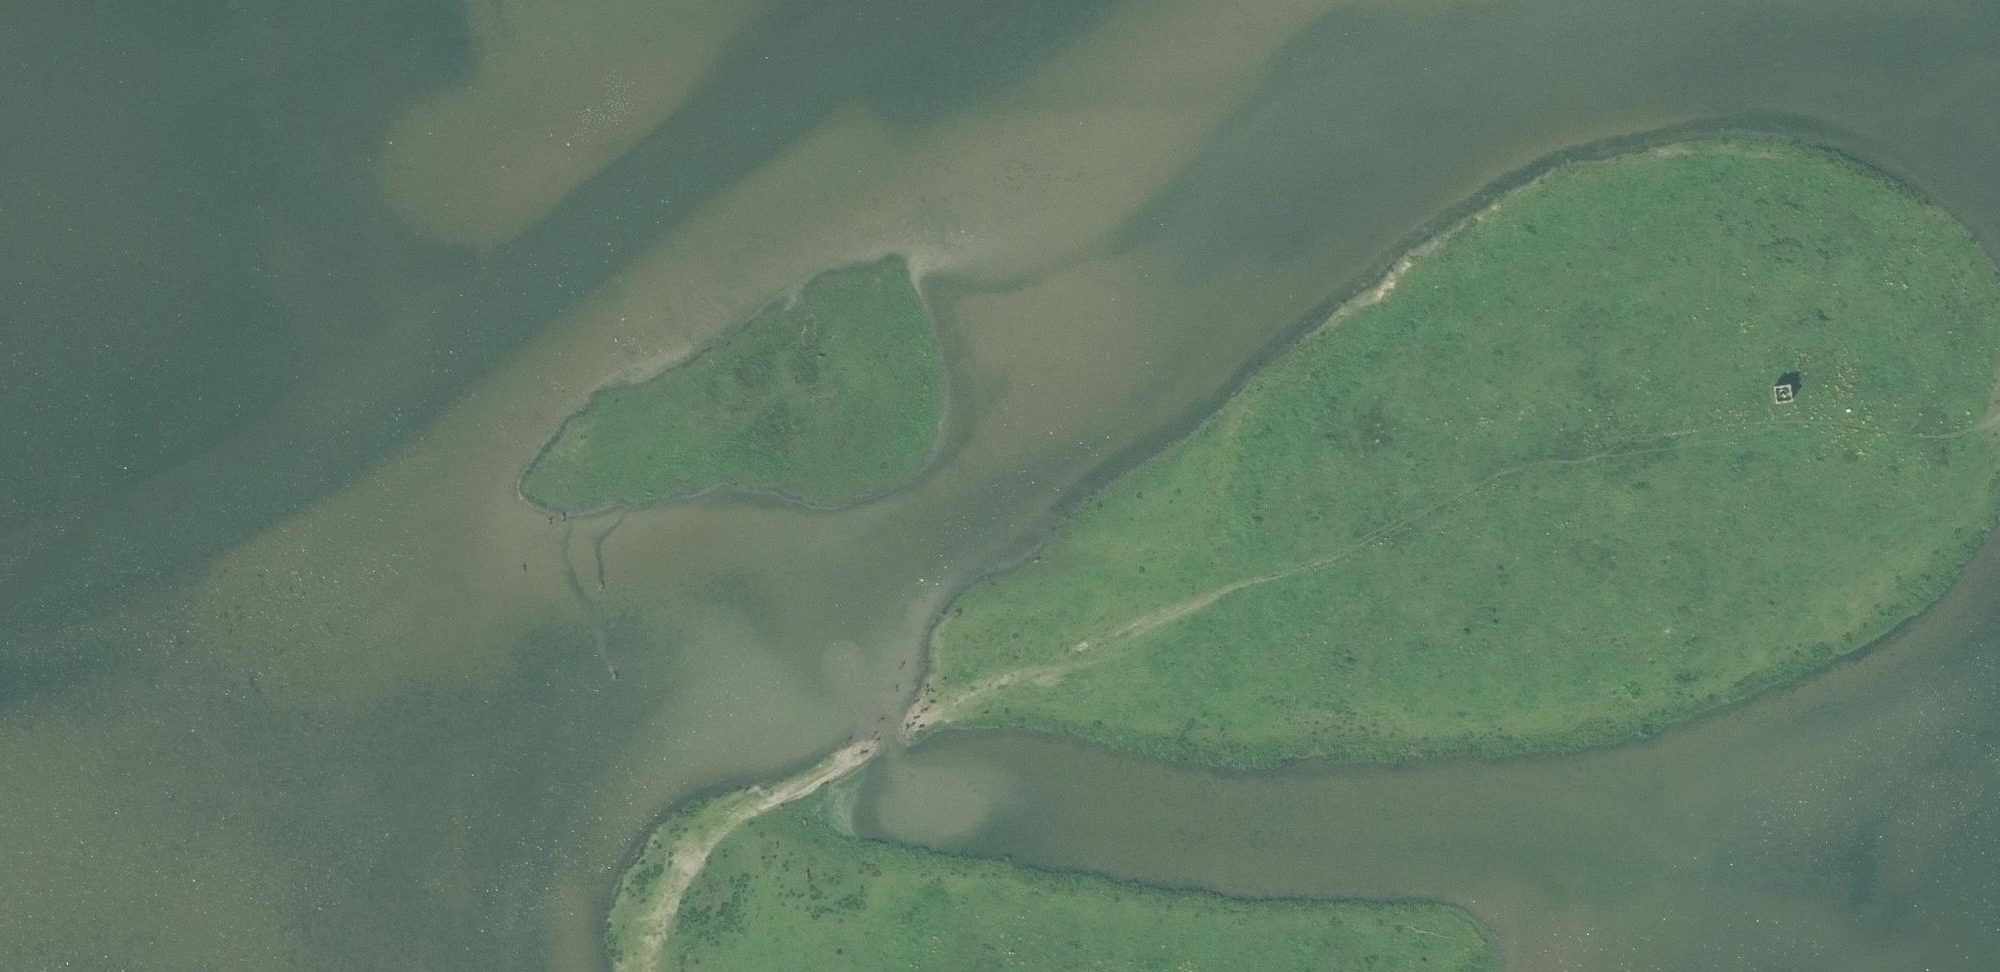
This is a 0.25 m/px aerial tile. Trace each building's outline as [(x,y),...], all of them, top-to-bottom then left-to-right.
[(1775,402),(1794,400),(1791,382),(1773,384),(1775,402)]
